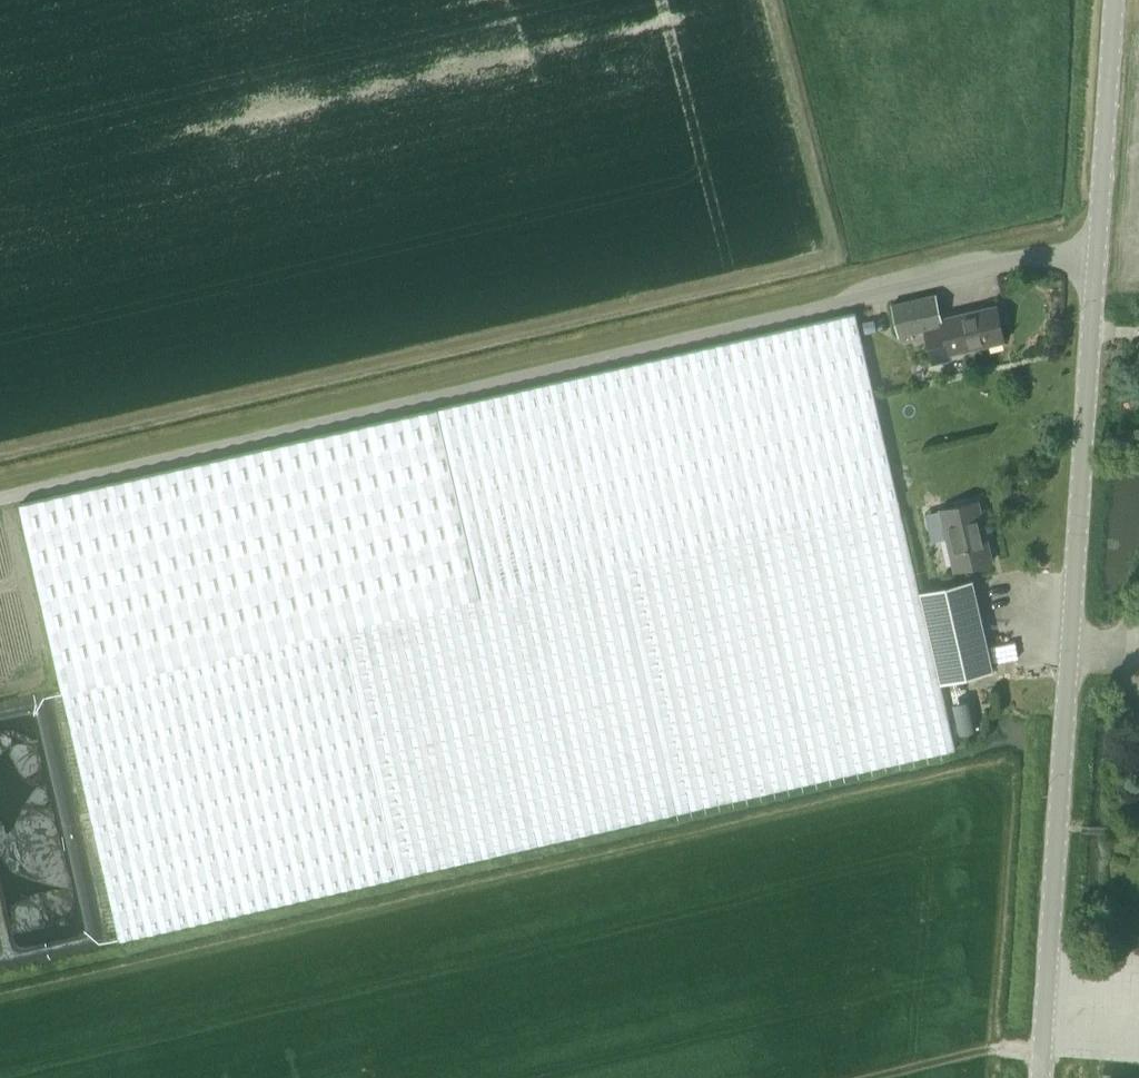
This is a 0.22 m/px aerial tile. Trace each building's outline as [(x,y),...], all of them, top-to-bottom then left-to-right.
[(935,294),(891,303),(898,335),(924,330),(932,363),(950,359),(949,353),(1004,341),(1000,323),(1004,322),(1001,307),(996,308),(996,305),(941,317),(935,294)] [(855,312),(438,408),(482,596),(897,500),(855,312)] [(19,504),(62,692),(343,628),(482,596),(438,408),(19,504)] [(482,596),(343,628),(398,876),(955,748),(940,681),(919,591),(896,501),(897,501),(897,500),(482,596)] [(978,500),(940,509),(954,570),(992,561),(978,500)] [(972,579),(919,591),(940,681),(993,669),(972,579)] [(62,692),(119,940),(398,876),(343,628),(62,692)]
